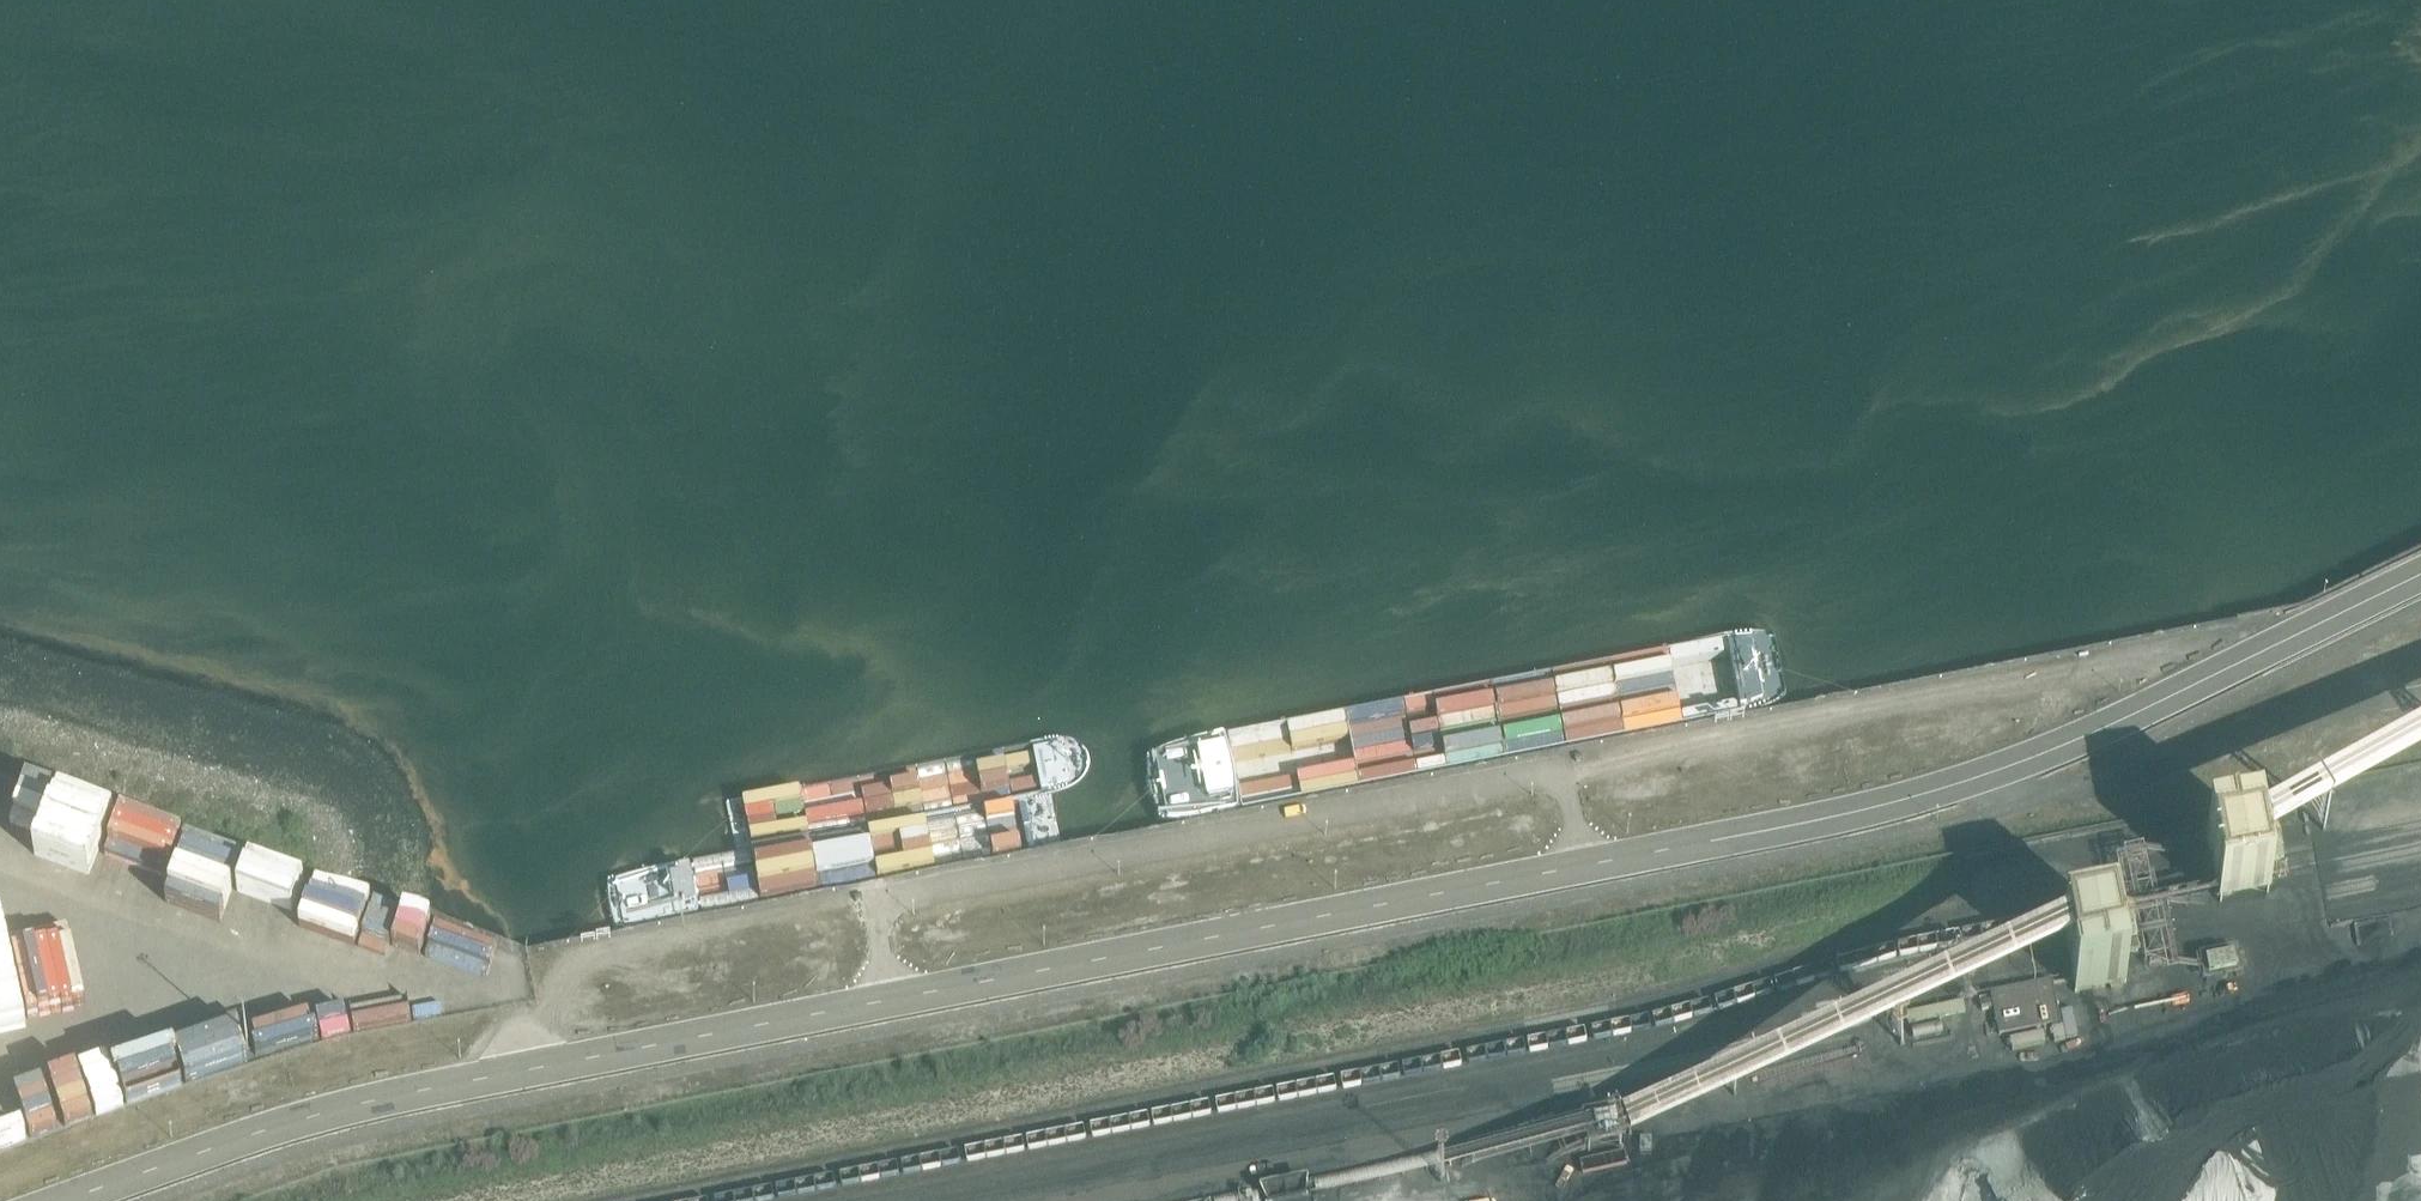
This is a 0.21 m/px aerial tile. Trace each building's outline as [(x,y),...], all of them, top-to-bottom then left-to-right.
[(2210,974),(2237,969),(2234,953),(2207,958),(2210,974)] [(242,998),(258,1054),(312,1039),(297,983),(242,998)] [(2050,983),(1990,995),(1999,1035),(2058,1023),(2050,983)] [(2135,1101),(2077,1145),(2111,1189),(2135,1171),(2149,1191),(2183,1165),(2135,1101)]
